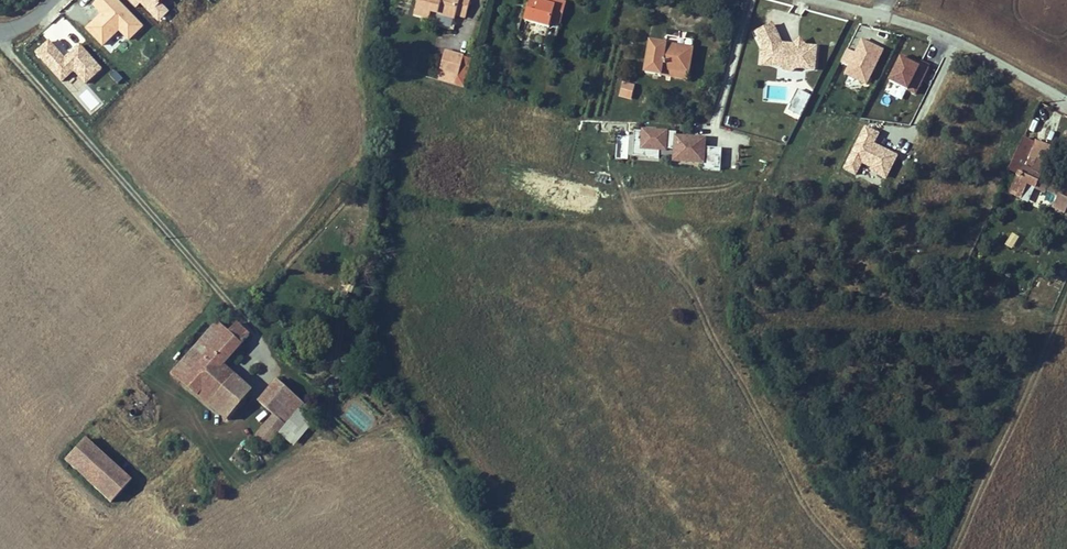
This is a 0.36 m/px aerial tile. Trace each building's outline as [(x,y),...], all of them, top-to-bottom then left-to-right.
[(470,0),(419,0),(415,14),(429,18),(431,12),(455,19),(456,15),(466,17),(470,0)] [(566,3),(556,0),(555,6),(539,2),(540,0),(530,0),(525,21),(550,28),(552,22),(561,24),(566,3)] [(816,71),(818,43),(777,40),(778,27),(759,26),(756,66),(816,71)] [(862,37),(854,52),(846,48),(839,61),(847,65),(843,73),(866,85),(885,49),(862,37)] [(689,74),(693,50),(682,48),(682,51),(678,50),(679,47),(650,42),(645,72),(661,75),(662,69),(689,74)] [(458,77),(464,56),(445,51),(441,67),(450,69),(449,74),(458,77)] [(902,99),(905,90),(916,95),(929,67),(899,54),(883,90),(902,99)] [(458,77),(449,74),(450,69),(441,67),(438,79),(456,84),(458,77)] [(688,80),(689,74),(662,69),(661,75),(688,80)] [(848,76),(844,85),(858,92),(862,84),(848,76)] [(632,99),(635,87),(623,84),(620,96),(632,99)] [(786,113),(799,119),(811,94),(797,88),(786,113)] [(634,130),(632,157),(659,158),(659,150),(672,151),(672,164),(720,167),(722,147),(706,146),(707,134),(634,130)] [(1046,164),(1044,163),(1051,148),(1036,141),(1035,144),(1024,138),(1009,170),(1019,174),(1012,191),(1022,196),(1027,185),(1035,188),(1039,182),(1047,185),(1045,190),(1046,191),(1059,197),(1055,205),(1066,210),(1066,208),(1066,180),(1065,184),(1052,178),(1042,173),(1043,171),(1046,164)] [(959,234),(953,229),(948,235),(955,239),(959,234)] [(798,262),(794,254),(786,258),(791,266),(798,262)] [(184,383),(229,333),(217,323),(172,373),(184,383)] [(223,366),(249,336),(237,324),(229,332),(229,333),(184,383),(197,395),(210,380),(212,382),(200,397),(228,420),(252,392),(223,366)] [(285,361),(289,355),(285,352),(280,357),(285,361)] [(356,364),(351,358),(345,363),(350,369),(356,364)] [(200,397),(212,382),(210,380),(197,395),(200,397)] [(297,411),(304,403),(297,397),(278,380),(259,402),(274,415),(253,441),(264,451),(281,431),(297,411)] [(294,442),(311,422),(297,411),(281,431),(294,442)] [(129,482),(83,440),(64,460),(110,503),(129,482)]
